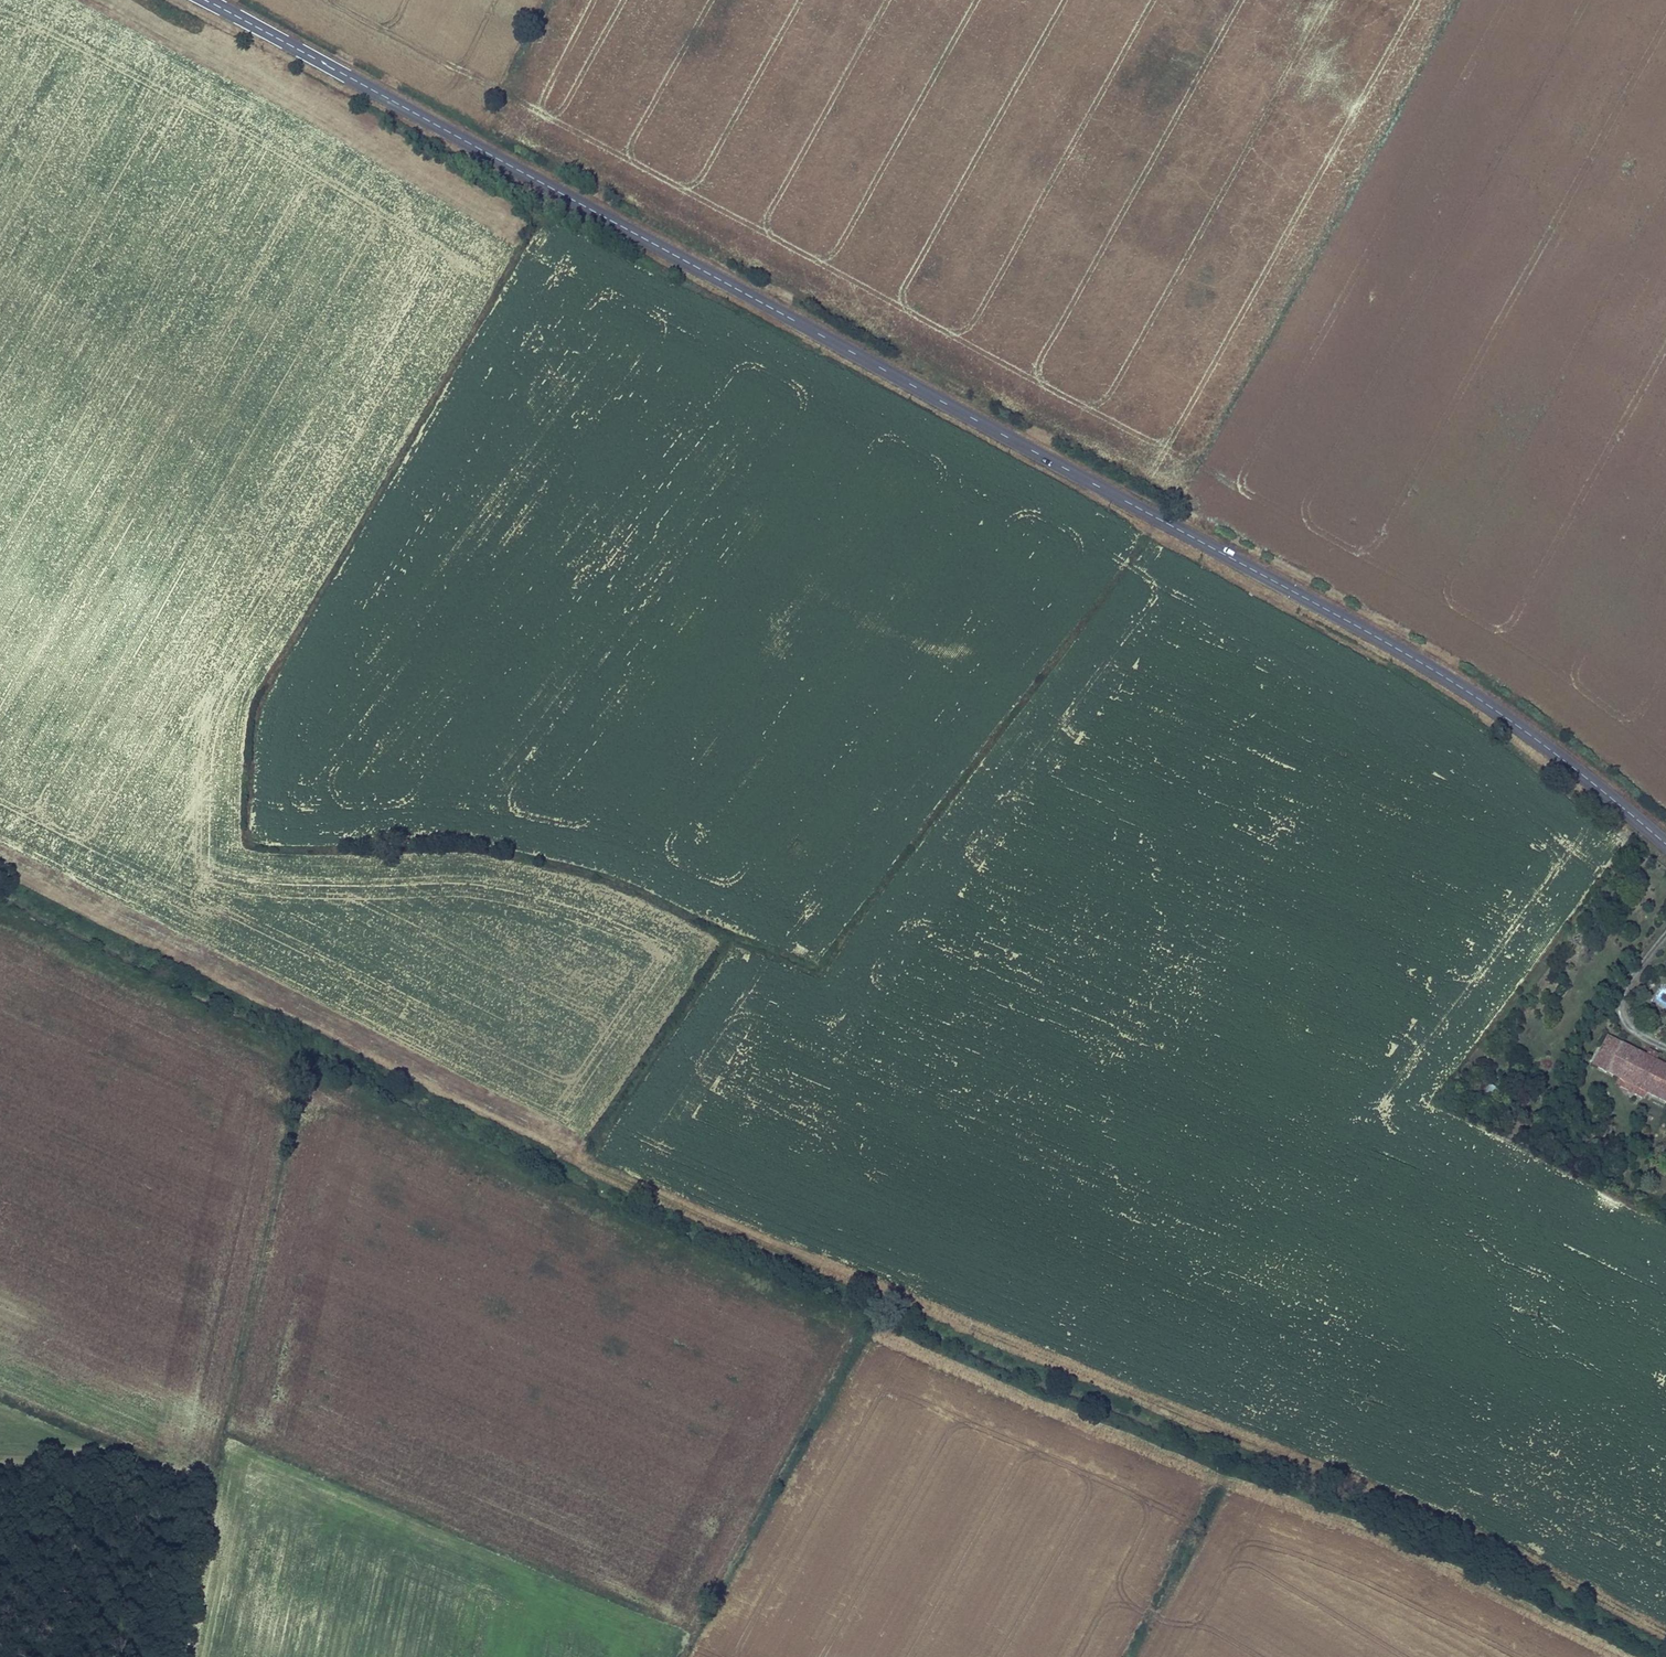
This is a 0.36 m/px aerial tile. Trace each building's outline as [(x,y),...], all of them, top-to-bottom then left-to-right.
[(1665,1096),(1665,1065),(1606,1035),(1593,1062),(1623,1077),(1627,1069),(1633,1072),(1629,1080),(1665,1098),(1665,1096)] [(1623,1077),(1629,1080),(1633,1072),(1627,1069),(1623,1077)]
